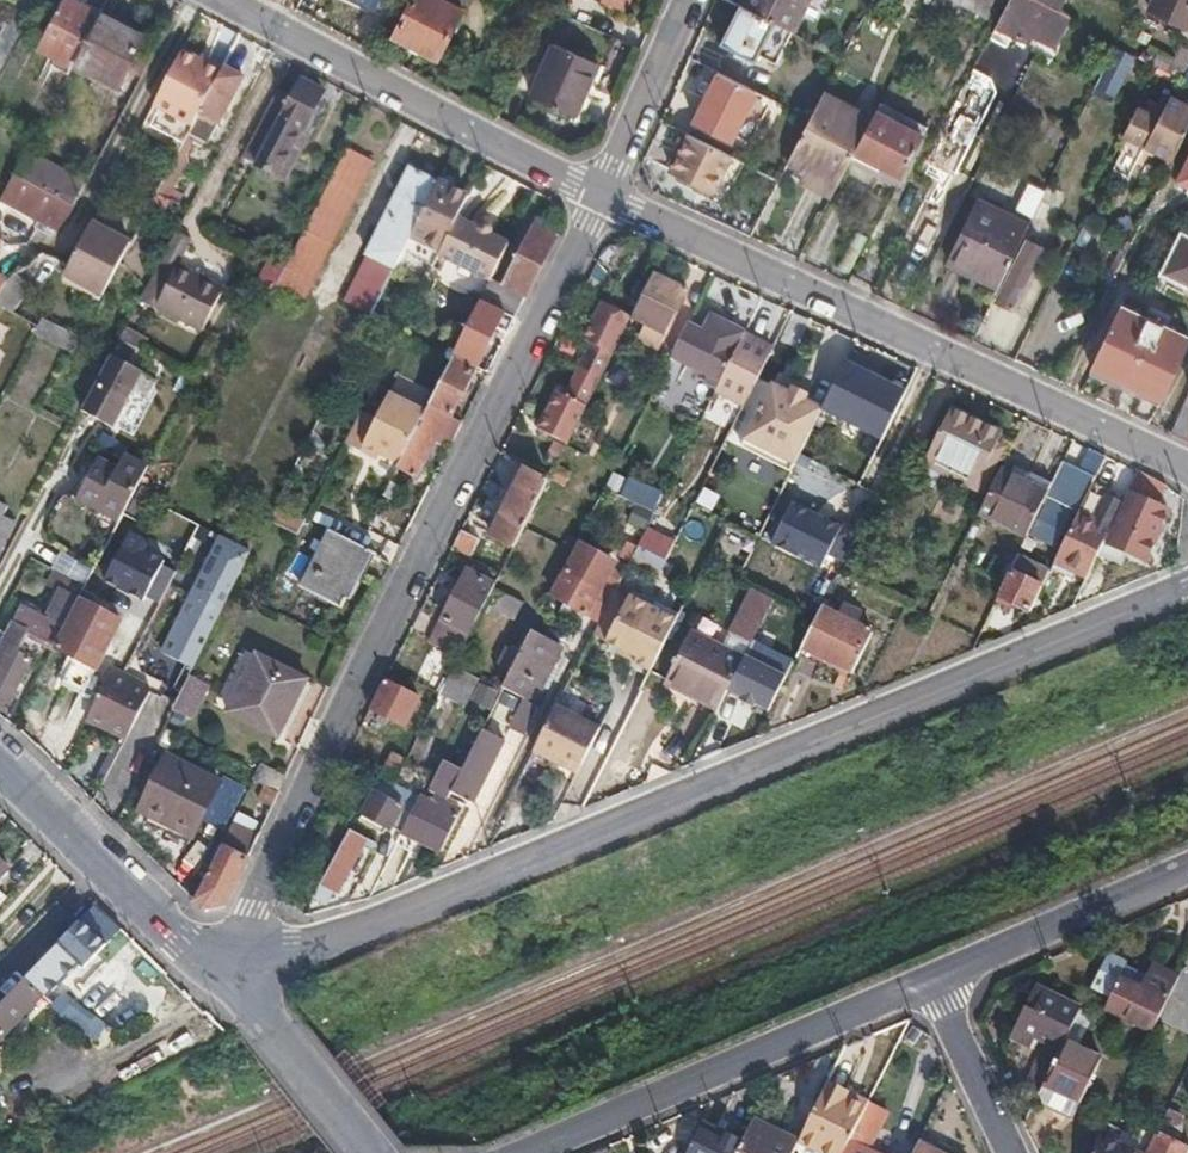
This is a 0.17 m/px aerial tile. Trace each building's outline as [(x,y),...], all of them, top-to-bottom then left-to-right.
[(59,7),(38,48),(72,65),(99,15),(71,0),(63,0),(59,7)] [(374,9),(378,0),(356,0),(374,9)] [(394,34),(439,56),(463,9),(460,7),(464,0),(411,0),(394,34)] [(740,5),(773,23),(792,33),(808,0),(742,0),(740,5)] [(984,19),(992,3),(987,0),(947,0),(984,19)] [(993,28),(1025,44),(1029,34),(1053,46),(1067,17),(1056,11),(1061,0),(1008,0),(993,28)] [(1148,9),(1187,29),(1187,0),(1153,0),(1148,9)] [(773,23),(740,5),(721,43),(754,61),(758,54),(773,23)] [(99,15),(72,65),(115,87),(141,38),(99,15)] [(773,23),(758,54),(776,63),(792,33),(773,23)] [(523,90),(546,102),(572,50),(550,39),(523,90)] [(1135,56),(1113,46),(1092,89),(1114,99),(1135,56)] [(156,101),(193,121),(222,66),(185,48),(156,101)] [(572,50),(546,102),(567,114),(594,61),(572,50)] [(193,121),(160,183),(171,188),(187,160),(186,150),(196,135),(208,141),(243,76),(223,65),(222,66),(193,121)] [(756,91),(718,72),(694,120),(732,139),(756,91)] [(277,89),(243,157),(280,176),(323,92),(299,78),(289,95),(277,89)] [(787,160),(837,185),(855,152),(857,148),(872,118),(822,94),(809,119),(787,160)] [(1123,136),(1172,161),(1187,129),(1187,106),(1170,97),(1164,108),(1156,105),(1151,114),(1138,107),(1123,136)] [(872,118),(857,148),(883,162),(878,170),(900,181),(902,177),(925,133),(877,108),(875,111),(872,118)] [(728,154),(688,134),(670,170),(710,190),(716,179),(729,186),(742,161),(728,154)] [(950,137),(933,170),(953,179),(969,146),(950,137)] [(345,145),(280,271),(306,285),(372,159),(345,145)] [(82,185),(24,155),(16,170),(74,200),(82,185)] [(343,298),(372,312),(412,232),(416,223),(439,178),(411,165),(343,298)] [(14,173),(1,198),(57,228),(72,203),(14,173)] [(441,247),(446,237),(457,215),(468,194),(439,178),(416,223),(412,232),(441,247)] [(1045,190),(1027,182),(1014,208),(1032,217),(1045,190)] [(1062,193),(1048,186),(1028,226),(1041,232),(1062,193)] [(949,263),(998,287),(1028,226),(978,202),(949,263)] [(476,225),(457,215),(446,237),(441,247),(438,252),(489,280),(491,276),(499,260),(508,243),(489,233),(490,232),(490,231),(490,229),(490,228),(490,227),(490,226),(489,225),(489,224),(488,223),(487,223),(486,222),(485,222),(484,221),(483,221),(482,221),(481,221),(480,221),(479,222),(478,222),(477,223),(476,224),(476,225)] [(557,235),(561,227),(536,215),(532,222),(557,235)] [(66,272),(102,290),(130,238),(94,219),(66,272)] [(489,280),(479,299),(515,317),(557,235),(532,222),(531,224),(523,222),(508,250),(516,254),(502,282),(498,280),(491,276),(489,280)] [(176,229),(125,323),(141,331),(142,329),(189,353),(223,286),(177,261),(190,237),(176,229)] [(1163,274),(1187,286),(1187,239),(1181,236),(1163,274)] [(996,302),(1013,310),(1042,249),(1025,241),(996,302)] [(851,246),(840,267),(848,272),(860,251),(851,246)] [(505,264),(499,260),(491,276),(498,280),(505,264)] [(653,271),(630,315),(630,318),(650,328),(648,334),(661,340),(686,289),(653,271)] [(479,299),(453,352),(455,353),(460,356),(479,366),(490,344),(488,342),(494,326),(507,332),(515,317),(479,299)] [(593,343),(581,369),(599,379),(630,318),(630,315),(606,302),(587,339),(593,343)] [(1091,370),(1108,379),(1125,386),(1143,396),(1160,404),(1187,346),(1187,341),(1121,307),(1091,370)] [(701,329),(686,323),(669,356),(718,381),(721,376),(744,331),(745,329),(710,312),(701,329)] [(42,314),(36,324),(34,330),(61,345),(69,329),(42,314)] [(744,331),(721,376),(751,391),(774,346),(744,331)] [(110,353),(81,408),(112,424),(142,368),(110,353)] [(429,404),(450,415),(474,367),(458,359),(460,356),(455,353),(429,404)] [(845,361),(826,399),(885,429),(904,391),(845,361)] [(541,430),(566,443),(599,379),(581,369),(566,397),(559,394),(541,430)] [(789,393),(773,384),(745,438),(794,463),(821,409),(804,400),(791,394),(789,393)] [(793,389),(792,388),(789,393),(791,394),(804,400),(807,396),(793,389)] [(426,407),(390,389),(377,415),(360,408),(344,440),(363,448),(365,443),(381,451),(400,460),(426,407)] [(1171,432),(1187,441),(1187,400),(1186,399),(1171,432)] [(445,436),(452,440),(462,421),(450,415),(429,404),(428,403),(426,407),(400,460),(398,464),(416,473),(419,467),(433,440),(442,444),(445,436)] [(953,407),(926,463),(975,486),(1002,431),(953,407)] [(428,472),(442,444),(433,440),(419,467),(428,472)] [(381,451),(365,443),(363,448),(379,455),(381,451)] [(76,498),(119,520),(124,511),(148,465),(124,453),(117,464),(99,455),(76,498)] [(1047,491),(1026,534),(1034,537),(1052,544),(1071,507),(1079,511),(1093,483),(1096,476),(1063,460),(1053,480),(1047,491)] [(1019,462),(1013,474),(1047,491),(1053,480),(1019,462)] [(483,552),(505,563),(548,479),(524,468),(488,535),(492,537),(483,552)] [(1002,468),(981,511),(1026,534),(1047,491),(1013,474),(1002,468)] [(1156,504),(1166,483),(1148,473),(1139,469),(1128,492),(1130,493),(1108,539),(1146,555),(1168,509),(1156,504)] [(629,499),(642,506),(652,511),(661,493),(638,481),(629,499)] [(1055,561),(1086,576),(1115,518),(1098,510),(1107,490),(1093,483),(1079,511),(1056,558),(1055,561)] [(605,486),(594,507),(614,517),(617,511),(635,519),(642,506),(629,499),(605,486)] [(20,508),(0,498),(0,544),(20,508)] [(795,504),(774,548),(822,570),(829,555),(841,562),(858,530),(844,523),(843,526),(795,504)] [(272,510),(267,519),(288,529),(291,519),(272,510)] [(646,523),(637,541),(662,553),(672,536),(646,523)] [(461,528),(454,543),(471,551),(479,536),(461,528)] [(331,529),(303,584),(342,604),(370,549),(331,529)] [(93,572),(153,607),(178,565),(118,530),(93,572)] [(1026,534),(1022,542),(1029,546),(1034,537),(1026,534)] [(164,652),(192,666),(252,550),(222,535),(164,652)] [(85,537),(66,573),(85,584),(101,555),(105,546),(85,537)] [(576,541),(549,595),(585,614),(590,604),(593,606),(603,586),(599,585),(601,581),(612,560),(576,541)] [(1022,542),(992,603),(1000,607),(1004,601),(1029,613),(1050,570),(1023,558),(1029,546),(1022,542)] [(429,636),(459,650),(480,612),(493,585),(464,571),(429,636)] [(5,710),(31,660),(20,654),(18,652),(29,631),(55,644),(58,645),(83,598),(79,596),(85,584),(66,573),(44,615),(16,602),(0,631),(0,706),(5,710)] [(585,614),(597,620),(614,587),(601,581),(599,585),(603,586),(593,606),(590,604),(585,614)] [(523,600),(493,585),(480,612),(496,619),(500,610),(515,617),(523,600)] [(754,587),(732,630),(751,639),(772,596),(754,587)] [(627,594),(604,640),(635,656),(632,661),(652,668),(678,617),(680,612),(655,600),(652,606),(627,594)] [(58,645),(55,644),(54,647),(75,657),(63,682),(85,692),(123,619),(90,602),(83,598),(58,645)] [(819,605),(800,645),(853,670),(873,629),(855,621),(860,610),(843,602),(837,613),(819,605)] [(522,697),(529,700),(538,681),(544,684),(562,646),(531,630),(503,687),(522,697)] [(666,678),(718,704),(725,690),(742,657),(690,631),(666,678)] [(753,704),(766,711),(785,673),(744,653),(742,657),(725,690),(739,697),(737,701),(751,708),(753,704)] [(258,655),(231,708),(281,734),(307,680),(258,655)] [(438,693),(466,705),(480,677),(454,663),(448,673),(438,693)] [(111,668),(88,715),(128,735),(139,712),(152,689),(111,668)] [(190,672),(172,707),(192,717),(210,683),(190,672)] [(385,676),(370,706),(404,723),(419,694),(385,676)] [(438,693),(429,688),(423,701),(432,706),(438,693)] [(510,723),(526,731),(539,705),(529,700),(522,697),(510,723)] [(598,727),(554,705),(532,750),(567,768),(572,757),(581,761),(598,727)] [(462,768),(451,788),(473,799),(504,738),(483,726),(462,768)] [(380,774),(393,780),(406,756),(393,749),(380,774)] [(167,753),(145,800),(170,813),(167,821),(194,833),(220,779),(167,753)] [(257,798),(274,805),(288,773),(262,761),(253,778),(264,782),(257,798)] [(418,797),(402,830),(439,848),(460,807),(445,800),(448,794),(451,788),(462,768),(447,761),(429,795),(421,792),(418,797)] [(378,776),(371,790),(373,792),(359,818),(381,830),(384,826),(390,828),(400,834),(402,830),(418,797),(409,792),(392,784),(378,776)] [(234,820),(202,886),(192,908),(229,902),(261,833),(234,820)] [(364,843),(372,847),(376,840),(350,827),(314,896),(324,900),(327,902),(334,890),(337,890),(364,843)] [(0,858),(0,877),(9,867),(0,858)] [(9,895),(0,887),(0,905),(9,895)] [(314,896),(307,907),(322,905),(324,900),(314,896)] [(83,967),(121,928),(97,904),(38,965),(27,977),(42,992),(58,975),(65,981),(80,965),(83,967)] [(1135,974),(1124,969),(1131,953),(1132,952),(1111,942),(1095,975),(1115,986),(1108,1001),(1120,1006),(1135,974)] [(1141,977),(1135,974),(1120,1006),(1154,1023),(1168,994),(1182,966),(1154,953),(1149,962),(1141,977)] [(1131,953),(1124,969),(1135,974),(1141,977),(1149,962),(1131,953)] [(1182,966),(1168,994),(1187,1004),(1187,959),(1186,958),(1182,966)] [(27,977),(0,1006),(0,1039),(44,995),(42,992),(27,977)] [(61,1014),(85,989),(79,984),(78,983),(68,993),(64,990),(52,1003),(52,1005),(61,1014)] [(1079,1008),(1033,986),(1005,1043),(1022,1052),(1031,1035),(1045,1041),(1023,1087),(1036,1094),(1039,1088),(1061,1045),(1079,1008)] [(1061,1045),(1039,1088),(1056,1097),(1072,1105),(1094,1060),(1061,1045)] [(1072,1105),(1077,1107),(1097,1066),(1099,1063),(1094,1060),(1072,1105)] [(866,1104),(867,1101),(828,1080),(823,1090),(863,1109),(866,1104)] [(823,1090),(796,1144),(816,1152),(842,1152),(863,1109),(823,1090)] [(1050,1110),(1066,1117),(1072,1105),(1056,1097),(1050,1110)] [(866,1104),(863,1109),(842,1152),(873,1152),(868,1151),(887,1113),(866,1104)] [(1072,1105),(1066,1117),(1071,1119),(1077,1107),(1072,1105)] [(1091,1152),(1143,1152),(1154,1130),(1165,1109),(1159,1106),(1156,1112),(1145,1106),(1130,1138),(1114,1131),(1110,1140),(1100,1136),(1091,1152)] [(1166,1111),(1157,1131),(1168,1137),(1177,1116),(1166,1111)] [(702,1120),(685,1152),(734,1152),(740,1141),(702,1120)] [(749,1125),(740,1141),(734,1152),(792,1152),(794,1148),(749,1125)] [(1187,1151),(1187,1147),(1168,1137),(1157,1131),(1154,1130),(1143,1152),(1187,1152),(1187,1151)]
